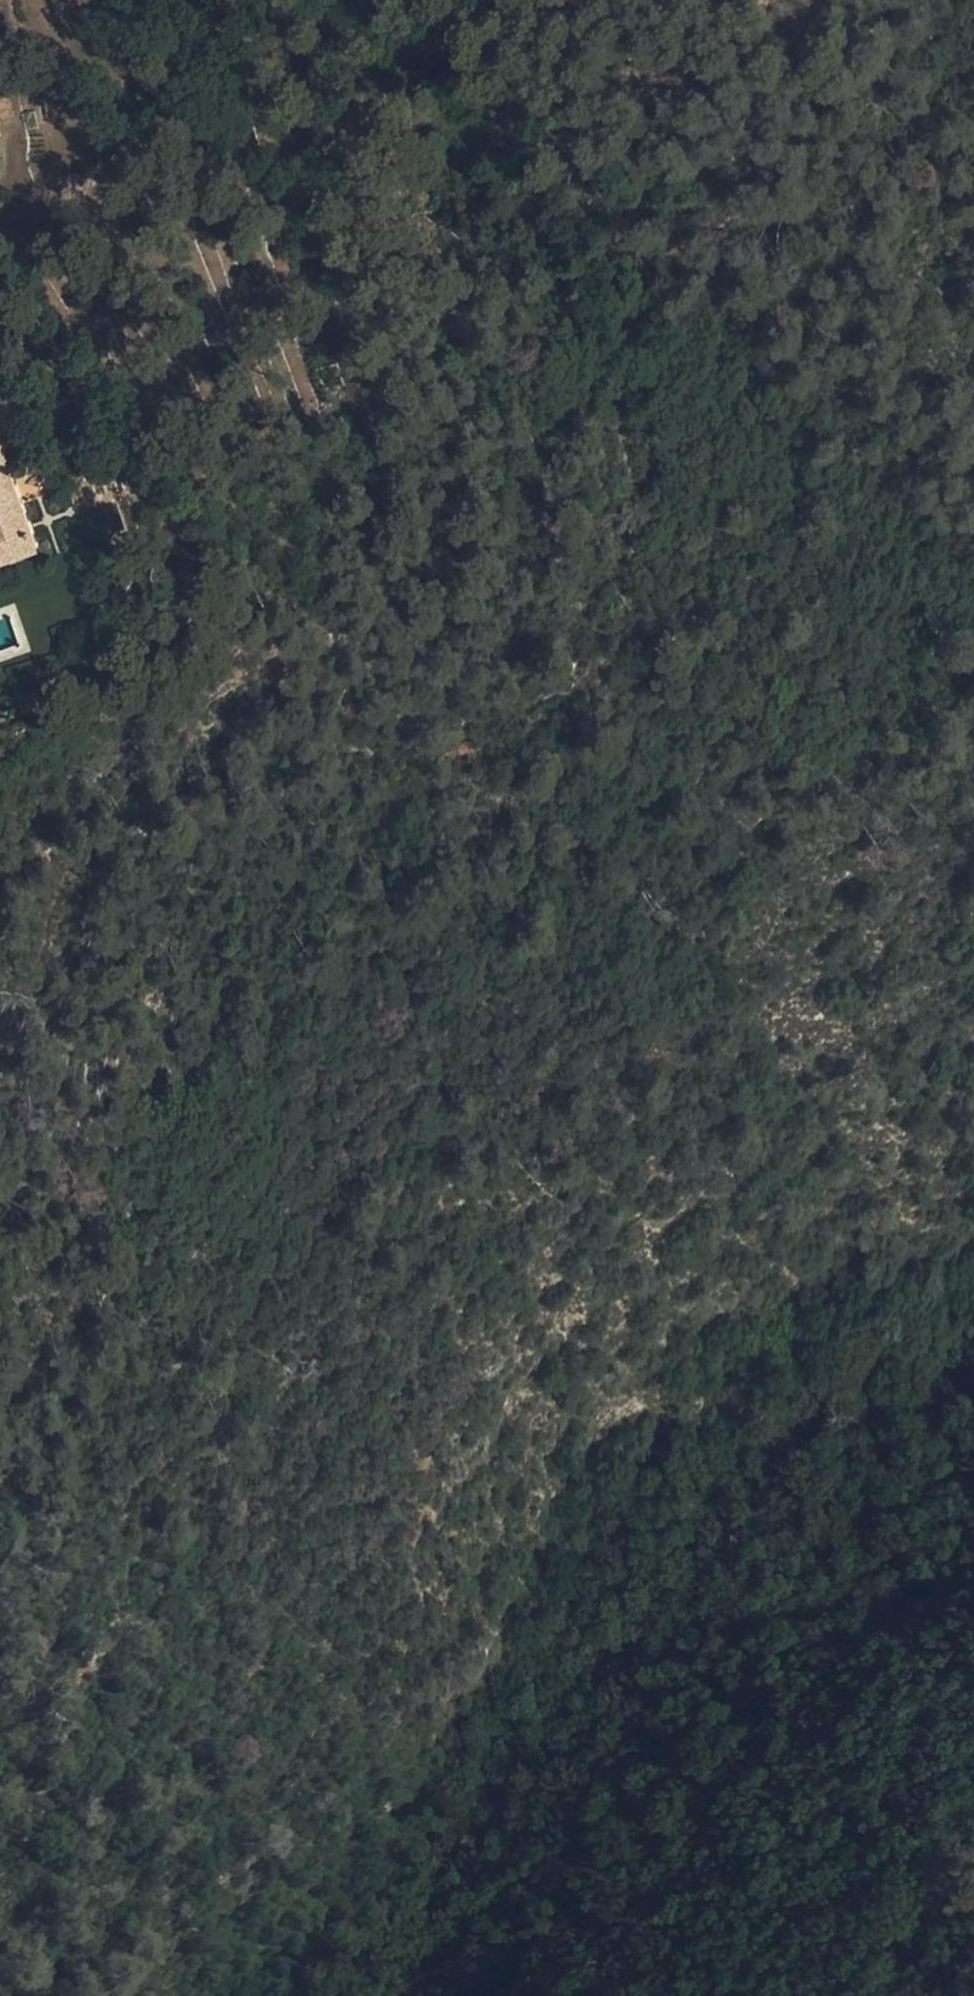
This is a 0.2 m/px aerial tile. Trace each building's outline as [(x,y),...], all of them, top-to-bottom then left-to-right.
[(39,544),(0,438),(0,558),(39,544)]
